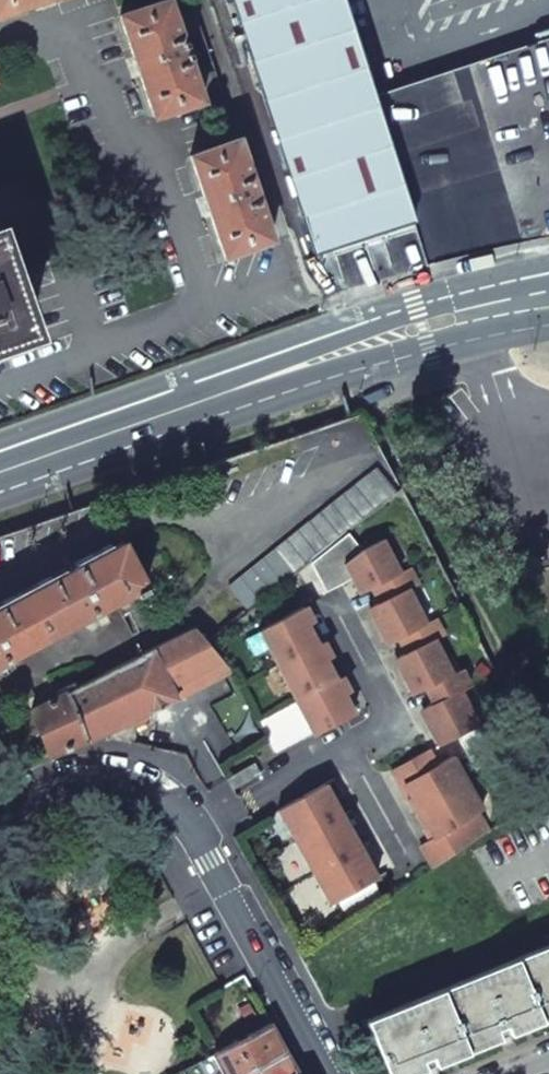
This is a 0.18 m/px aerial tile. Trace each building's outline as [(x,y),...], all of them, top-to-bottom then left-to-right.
[(40,2),(46,0),(0,0),(0,15),(40,2)] [(138,67),(155,120),(202,105),(167,0),(121,15),(138,67)] [(190,0),(167,0),(202,105),(222,98),(190,0)] [(413,222),(414,222),(385,135),(373,100),(339,0),(230,0),(314,255),(413,222)] [(373,100),(385,135),(414,222),(413,222),(428,268),(444,263),(505,248),(548,238),(548,62),(542,42),(373,100)] [(208,205),(224,257),(271,240),(237,139),(189,154),(208,205)] [(20,345),(19,337),(29,333),(26,321),(33,318),(5,240),(0,242),(0,352),(20,345)] [(294,573),(396,491),(377,467),(229,587),(247,609),(293,572),(294,573)] [(361,549),(348,532),(310,562),(325,591),(350,578),(358,593),(370,586),(399,571),(382,538),(361,549)] [(123,542),(84,563),(57,578),(0,608),(0,664),(115,603),(146,587),(123,542)] [(372,619),(384,643),(397,636),(425,622),(407,588),(416,583),(407,567),(399,571),(370,586),(379,601),(372,605),(377,616),(372,619)] [(115,603),(132,636),(163,620),(146,587),(115,603)] [(258,631),(276,666),(314,647),(309,639),(314,636),(307,625),(312,623),(304,608),(258,631)] [(398,670),(411,694),(424,687),(452,673),(434,639),(443,634),(434,617),(425,622),(397,636),(405,652),(398,656),(404,667),(398,670)] [(197,629),(144,655),(173,703),(230,672),(197,629)] [(314,647),(276,666),(295,701),(332,682),(328,674),(332,671),(326,660),(330,658),(322,642),(314,647)] [(130,720),(149,712),(149,714),(173,703),(144,655),(67,692),(87,741),(130,720)] [(424,720),(438,744),(478,723),(461,690),(470,685),(461,668),(452,673),(424,687),(431,703),(424,706),(431,717),(424,720)] [(332,682),(295,701),(313,736),(350,716),(346,708),(350,706),(344,695),(349,692),(340,677),(332,682)] [(30,706),(49,756),(87,741),(67,692),(30,706)] [(407,798),(415,813),(469,783),(454,755),(437,765),(428,749),(391,770),(401,787),(405,784),(411,796),(407,798)] [(333,778),(277,809),(295,841),(335,818),(326,803),(342,794),(333,778)] [(483,808),(469,783),(415,813),(424,829),(429,827),(435,838),(421,845),(431,865),(489,831),(477,811),(483,808)] [(351,809),(335,818),(295,841),(312,872),(352,850),(344,835),(360,825),(351,809)] [(368,841),(352,850),(312,872),(330,903),(370,881),(361,866),(377,857),(368,841)] [(366,1021),(387,1073),(415,1073),(422,1071),(498,1040),(548,1019),(548,945),(366,1021)] [(213,1054),(223,1073),(244,1073),(286,1051),(284,1046),(270,1024),(251,1034),(213,1054)] [(286,1051),(244,1073),(299,1073),(290,1058),(286,1051)] [(183,1073),(223,1073),(213,1054),(181,1071),(183,1073)]
